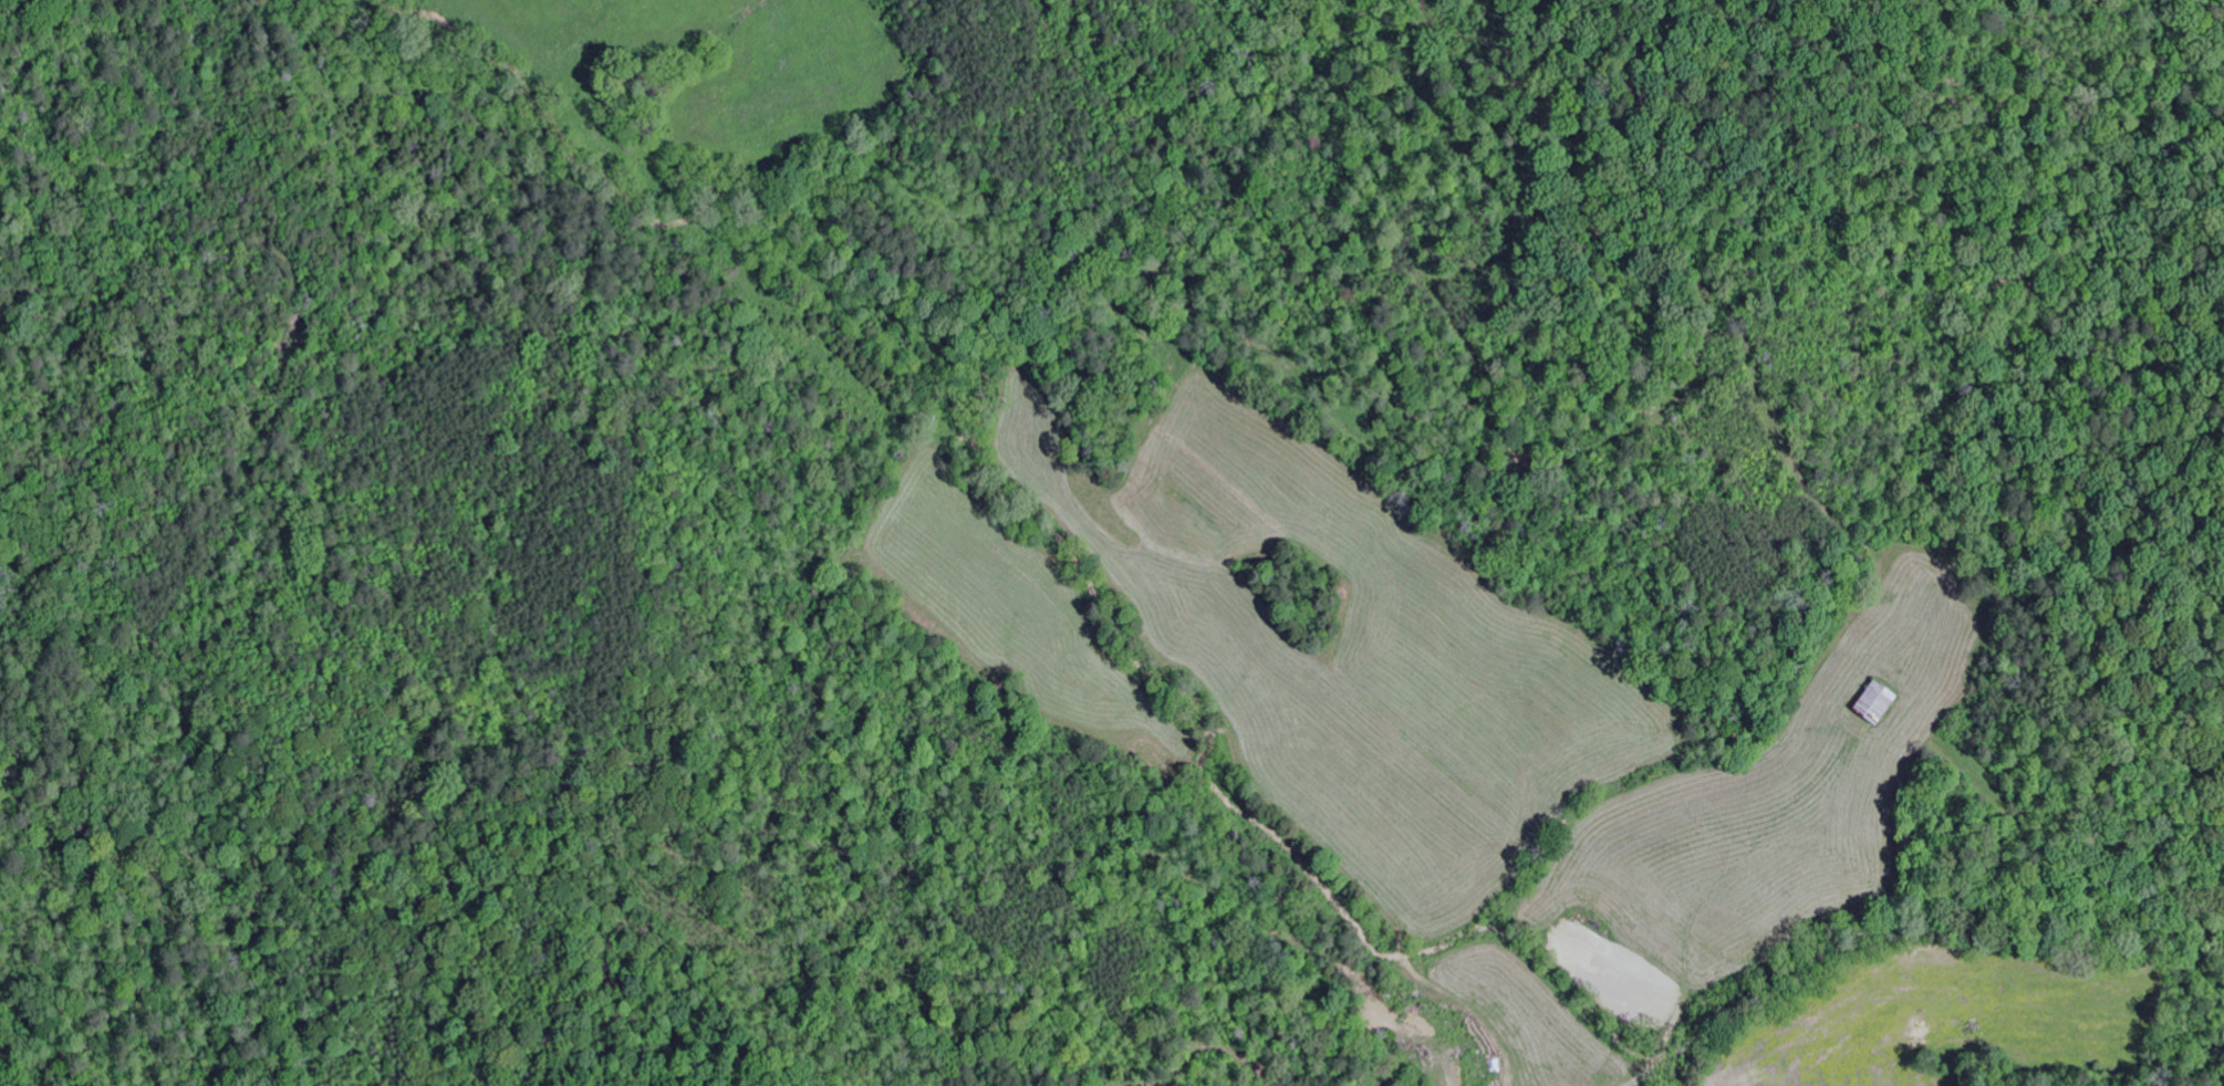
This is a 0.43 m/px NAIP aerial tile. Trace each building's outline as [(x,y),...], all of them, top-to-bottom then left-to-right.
[(1850,708),(1874,725),(1895,696),(1872,679),(1850,708)]
